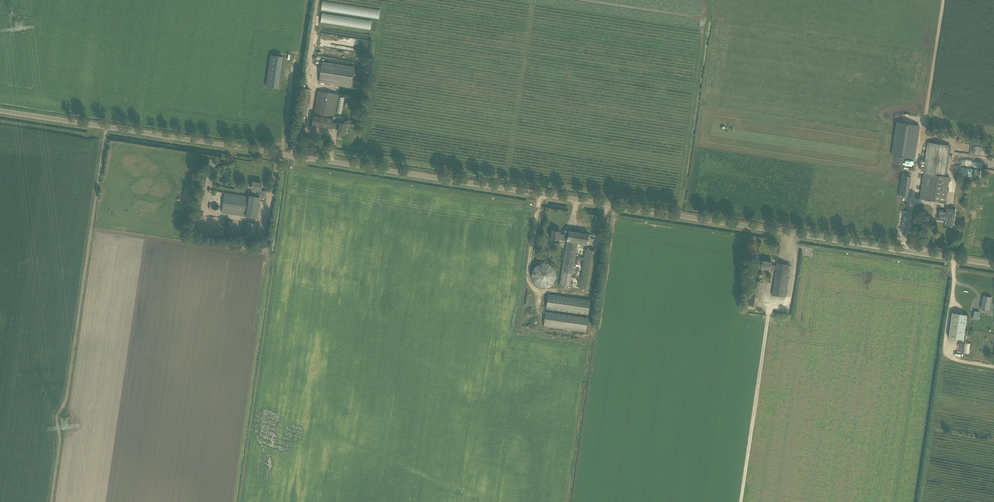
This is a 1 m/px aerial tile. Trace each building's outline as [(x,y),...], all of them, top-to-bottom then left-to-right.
[(370,29),(371,20),(321,14),(320,23),(370,29)] [(322,62),(319,83),(351,88),(354,67),(322,62)] [(332,127),(333,122),(337,94),(336,94),(329,93),(317,91),(312,126),(332,129),(332,127)] [(333,122),(332,127),(339,128),(338,132),(345,133),(347,124),(340,123),(333,122)] [(919,126),(897,122),(892,155),(914,159),(919,126)] [(949,177),(946,177),(951,146),(928,142),(923,173),(924,173),(920,198),(946,202),(949,177)] [(985,156),(986,148),(979,147),(978,155),(985,156)] [(993,169),(993,159),(985,157),(984,163),(983,163),(983,168),(993,169)] [(972,169),(971,176),(980,178),(982,171),(972,169)] [(901,175),(898,196),(908,197),(910,176),(901,175)] [(261,190),(262,183),(253,182),(252,189),(256,190),(255,197),(249,196),(249,197),(225,193),(222,213),(257,218),(260,197),(259,197),(260,190),(261,190)] [(939,215),(940,216),(940,220),(947,221),(947,219),(949,220),(948,226),(953,227),(955,210),(947,208),(946,212),(943,212),(943,211),(940,210),(939,215)] [(242,233),(253,235),(255,224),(244,222),(242,233)] [(567,241),(568,237),(559,235),(560,232),(552,230),(551,239),(559,240),(567,241)] [(567,241),(578,243),(587,245),(588,234),(569,231),(568,237),(567,241)] [(567,241),(559,285),(570,287),(575,259),(575,256),(578,243),(567,241)] [(584,257),(576,256),(575,256),(575,259),(583,260),(578,288),(592,291),(598,252),(585,249),(584,257)] [(557,280),(548,261),(529,270),(539,289),(557,280)] [(762,269),(776,271),(777,265),(771,265),(772,262),(763,261),(762,269)] [(777,263),(777,265),(776,271),(772,295),(785,297),(790,265),(777,263)] [(757,306),(760,281),(752,280),(748,305),(757,306)] [(546,309),(588,315),(590,300),(548,294),(546,309)] [(992,298),(984,296),(981,308),(989,310),(992,298)] [(544,326),(586,332),(588,317),(546,312),(544,326)] [(951,313),(947,338),(963,340),(967,316),(951,313)]
